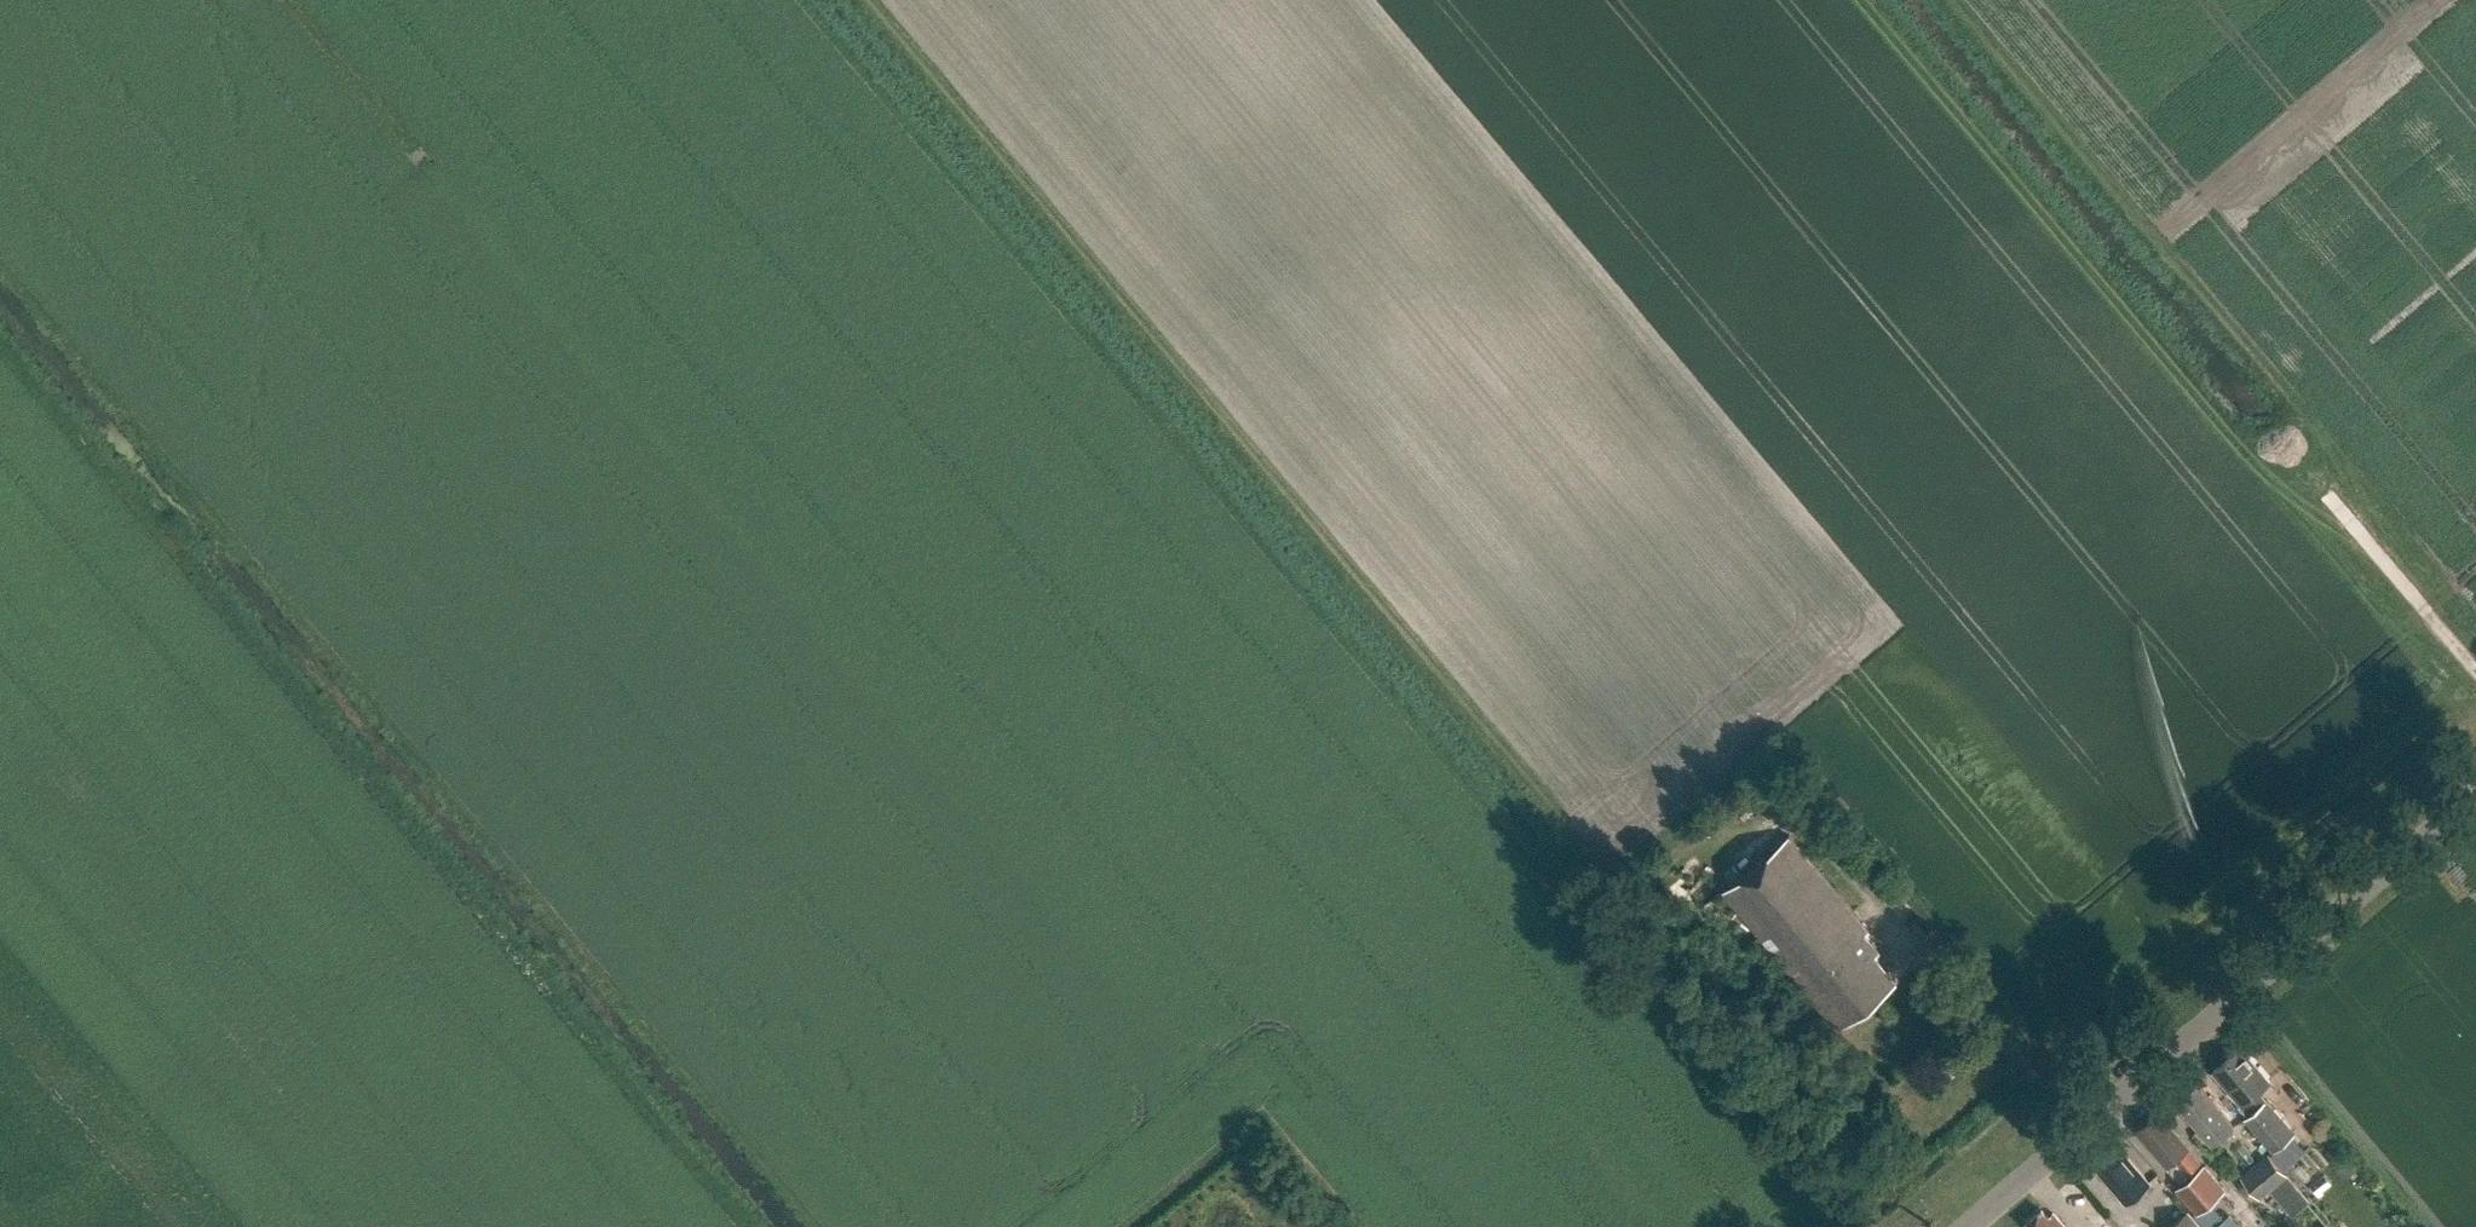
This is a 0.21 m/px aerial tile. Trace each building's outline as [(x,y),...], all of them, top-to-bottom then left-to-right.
[(1723,890),(1837,1027),(1896,978),(1876,954),(1880,950),(1866,933),(1870,930),(1790,834),(1723,890)] [(2214,1072),(2242,1105),(2269,1081),(2241,1048),(2214,1072)] [(2198,1085),(2176,1103),(2212,1145),(2234,1127),(2198,1085)] [(2267,1098),(2244,1118),(2272,1150),(2295,1130),(2267,1098)] [(2167,1169),(2174,1162),(2189,1181),(2177,1191),(2195,1213),(2199,1210),(2220,1193),(2224,1190),(2205,1167),(2204,1168),(2189,1150),(2190,1149),(2159,1112),(2135,1131),(2167,1169)] [(2093,1165),(2125,1203),(2149,1183),(2117,1145),(2093,1165)] [(2265,1153),(2238,1177),(2257,1199),(2265,1191),(2289,1218),(2308,1201),(2265,1153)] [(2211,1225),(2213,1226),(2244,1226),(2234,1216),(2236,1214),(2232,1208),(2211,1225)] [(2025,1224),(2027,1226),(2064,1226),(2052,1213),(2048,1217),(2042,1209),(2025,1224)] [(2171,1226),(2202,1226),(2188,1212),(2171,1226)]
